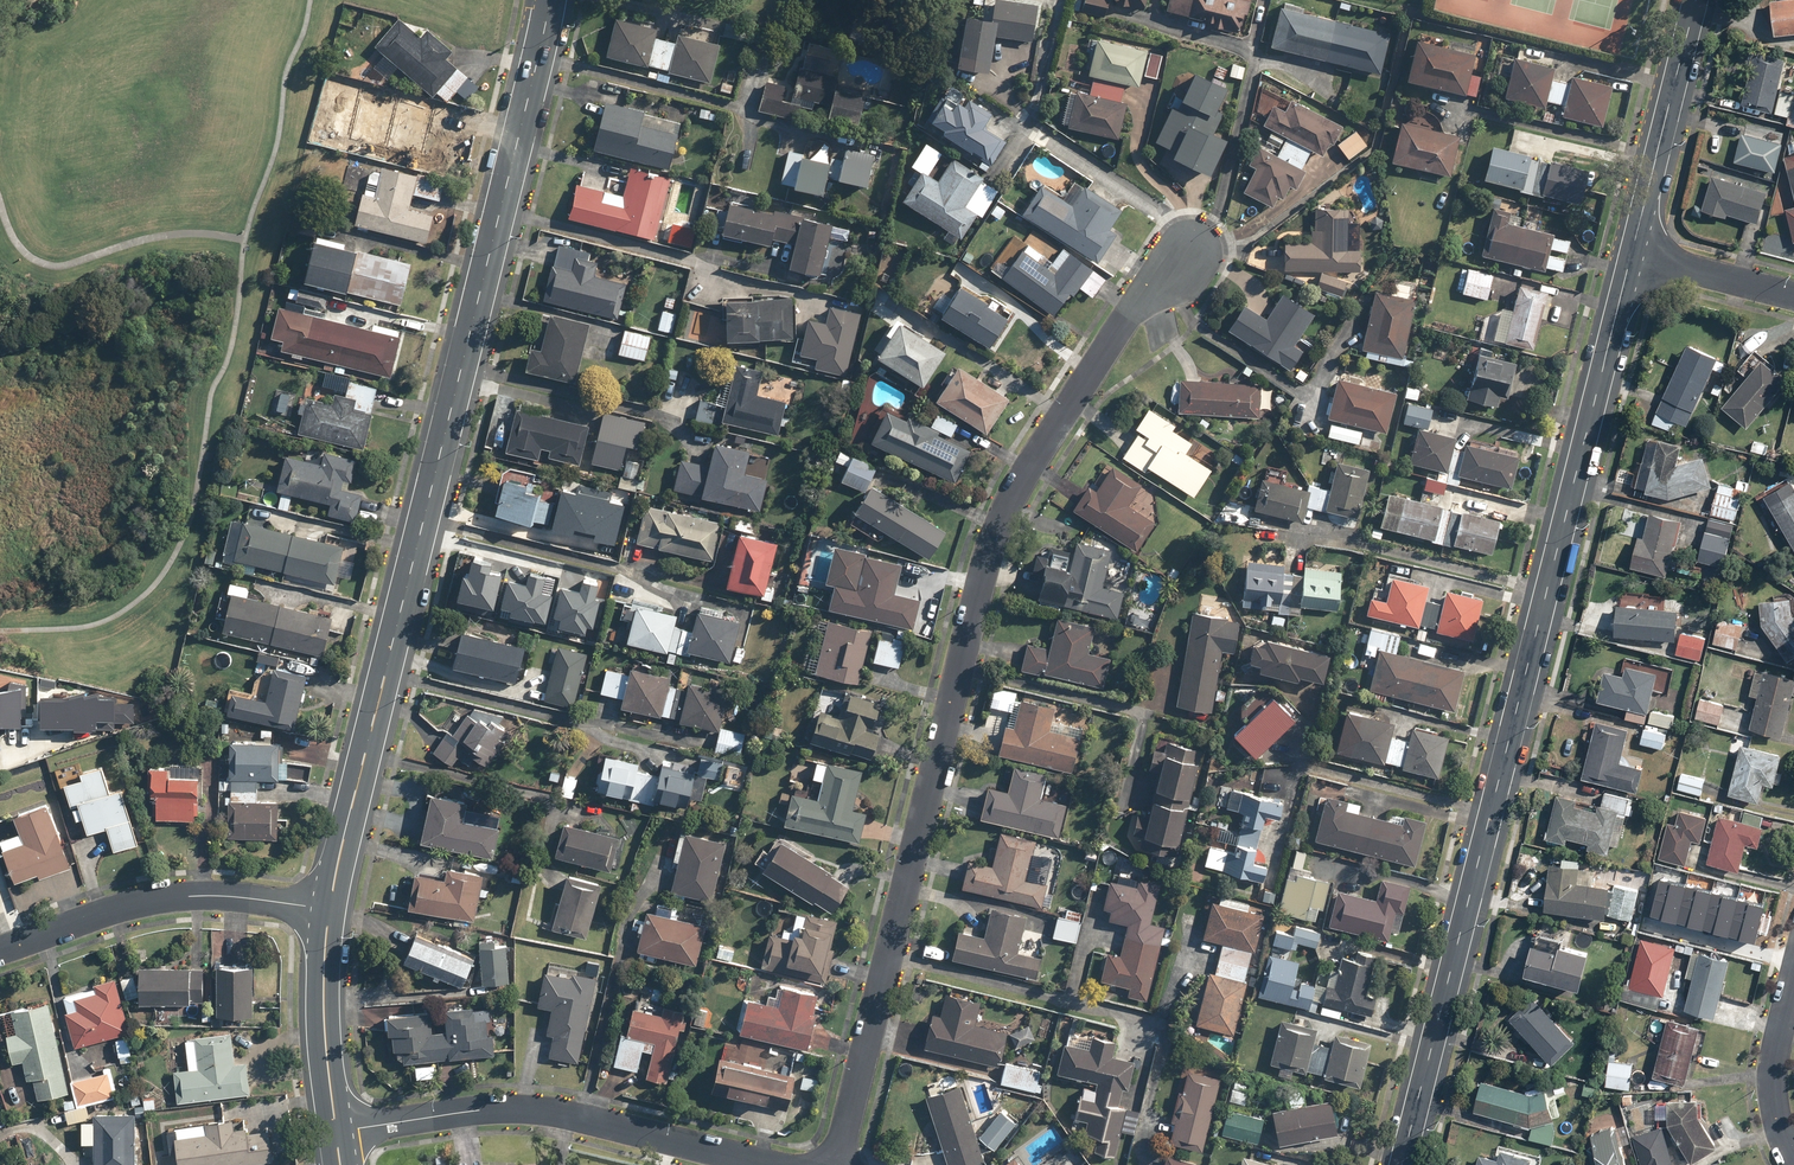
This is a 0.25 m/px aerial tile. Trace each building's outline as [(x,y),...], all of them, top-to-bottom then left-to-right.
[(992,40),(1031,44),(1036,2),(1018,0),(971,0),(971,4),(981,5),(979,21),(960,19),(954,70),(988,74),(992,40)] [(1107,3),(1146,11),(1148,0),(1075,0),(1072,11),(1104,18),(1107,3)] [(1185,19),(1242,33),(1250,1),(1246,0),(1167,0),(1164,13),(1185,19)] [(1758,0),(1745,0),(1738,31),(1769,39),(1778,5),(1758,0)] [(1278,3),(1276,9),(1267,49),(1380,74),(1389,34),(1303,15),(1304,9),(1278,3)] [(1784,6),(1776,41),(1793,45),(1793,9),(1784,6)] [(653,39),(655,27),(613,18),(604,60),(709,82),(718,41),(675,32),(673,43),(653,39)] [(397,19),(373,46),(431,98),(435,93),(446,103),(468,79),(446,60),(452,52),(427,30),(419,39),(397,19)] [(1162,56),(1095,41),(1088,39),(1084,54),(1091,56),(1086,77),(1123,85),(1138,88),(1141,75),(1156,79),(1162,56)] [(1479,77),(1469,75),(1473,53),(1411,40),(1403,80),(1475,95),(1479,77)] [(1778,90),(1784,58),(1753,52),(1741,107),(1789,116),(1787,125),(1793,126),(1793,94),(1778,90)] [(1568,82),(1550,78),(1553,67),(1511,58),(1502,99),(1544,108),(1545,101),(1563,105),(1560,118),(1602,127),(1611,85),(1570,76),(1568,82)] [(1232,62),(1228,77),(1242,80),(1246,66),(1232,62)] [(799,120),(804,100),(829,106),(825,120),(856,126),(863,95),(834,89),(838,70),(813,64),(811,71),(796,68),(790,97),(795,98),(794,104),(780,101),(783,86),(765,82),(759,112),(799,120)] [(1218,121),(1211,118),(1225,89),(1192,73),(1178,102),(1175,101),(1154,143),(1174,153),(1171,160),(1208,177),(1224,142),(1211,136),(1218,121)] [(361,84),(326,76),(312,129),(347,138),(361,84)] [(1061,126),(1071,128),(1069,139),(1078,142),(1080,131),(1116,139),(1125,103),(1119,102),(1123,85),(1086,77),(1083,93),(1069,90),(1061,126)] [(398,93),(363,85),(349,138),(384,147),(398,93)] [(1331,144),(1341,124),(1261,86),(1256,122),(1271,130),(1265,142),(1279,148),(1276,154),(1257,145),(1247,165),(1253,168),(1242,192),(1272,207),(1277,197),(1282,200),(1288,186),(1294,189),(1303,169),(1301,168),(1310,150),(1322,156),(1328,143),(1331,144)] [(435,103),(400,94),(387,148),(422,156),(435,103)] [(988,172),(992,165),(1005,143),(982,129),(993,113),(970,99),(964,109),(941,95),(924,123),(954,141),(950,148),(988,172)] [(604,102),(592,152),(668,170),(680,120),(604,102)] [(473,112),(438,104),(425,157),(459,166),(473,112)] [(700,107),(698,118),(715,121),(717,111),(700,107)] [(1425,109),(1397,123),(1389,164),(1449,176),(1458,135),(1442,132),(1442,131),(1442,130),(1442,129),(1441,128),(1441,127),(1441,126),(1440,125),(1440,124),(1440,123),(1439,122),(1439,121),(1438,120),(1437,119),(1437,118),(1436,118),(1436,117),(1435,116),(1434,115),(1433,114),(1432,113),(1431,112),(1430,112),(1430,111),(1429,111),(1428,110),(1427,110),(1426,109),(1425,109)] [(1365,145),(1354,130),(1336,144),(1347,159),(1365,145)] [(1740,133),(1734,162),(1776,171),(1782,142),(1740,133)] [(843,149),(841,159),(826,155),(829,145),(810,141),(806,156),(787,152),(779,186),(821,196),(825,178),(836,181),(864,188),(872,156),(843,149)] [(959,242),(976,216),(981,219),(999,193),(982,182),(984,179),(953,158),(936,182),(927,176),(941,155),(924,143),(909,166),(914,170),(906,182),(910,185),(899,202),(959,242)] [(1587,170),(1490,146),(1481,181),(1578,205),(1587,170)] [(1779,190),(1792,243),(1793,243),(1793,154),(1783,157),(1791,187),(1779,190)] [(368,166),(353,230),(425,247),(433,215),(408,209),(412,194),(439,200),(443,183),(368,166)] [(603,193),(575,186),(567,220),(654,241),(669,179),(629,169),(626,180),(608,176),(603,193)] [(1766,193),(1712,176),(1701,210),(1727,218),(1729,213),(1757,222),(1766,193)] [(1040,184),(1020,215),(1096,262),(1114,233),(1109,230),(1121,210),(1084,187),(1072,205),(1040,184)] [(1570,241),(1551,237),(1552,232),(1539,229),(1540,222),(1524,218),(1527,205),(1509,201),(1507,210),(1492,207),(1480,256),(1543,270),(1544,268),(1563,272),(1570,241)] [(794,245),(788,270),(820,276),(831,224),(728,203),(721,238),(770,248),(771,240),(794,245)] [(1359,250),(1348,249),(1349,210),(1313,209),(1312,240),(1284,240),(1283,270),(1320,271),(1359,272),(1359,250)] [(295,220),(292,234),(313,238),(315,224),(295,220)] [(313,238),(312,243),(302,284),(400,306),(410,265),(342,249),(343,245),(313,238)] [(1024,244),(1000,277),(1052,315),(1067,294),(1072,297),(1077,289),(1089,298),(1104,278),(1062,248),(1051,263),(1024,244)] [(624,282),(596,276),(599,263),(589,261),(591,253),(555,245),(542,303),(615,320),(624,282)] [(1492,274),(1462,268),(1456,294),(1486,300),(1492,274)] [(1347,280),(1320,271),(1314,288),(1341,297),(1347,280)] [(1372,289),(1372,292),(1361,352),(1403,359),(1417,284),(1396,280),(1393,293),(1372,289)] [(959,283),(938,318),(989,349),(1010,314),(959,283)] [(1551,293),(1516,284),(1510,313),(1497,310),(1490,339),(1531,349),(1539,317),(1545,318),(1551,293)] [(284,300),(326,310),(328,298),(287,288),(284,300)] [(1242,304),(1225,331),(1288,371),(1301,350),(1293,345),(1312,315),(1280,295),(1265,318),(1242,304)] [(724,300),(725,342),(795,342),(795,299),(724,300)] [(326,310),(284,300),(276,333),(284,335),(280,352),(390,378),(399,337),(395,336),(396,331),(372,326),(371,331),(323,320),(326,310)] [(799,356),(817,360),(815,370),(845,377),(860,314),(829,307),(825,324),(807,320),(799,356)] [(672,333),(677,315),(661,311),(656,329),(672,333)] [(535,352),(529,350),(524,371),(575,383),(588,326),(544,315),(535,352)] [(945,353),(901,326),(903,323),(894,318),(874,350),(879,353),(875,360),(923,389),(945,353)] [(621,331),(616,356),(645,362),(650,337),(621,331)] [(1676,432),(1680,423),(1688,427),(1713,369),(1723,374),(1728,363),(1687,344),(1652,422),(1676,432)] [(1514,361),(1470,352),(1460,399),(1496,406),(1498,396),(1506,398),(1514,361)] [(1747,427),(1787,381),(1762,360),(1723,407),(1747,427)] [(733,365),(724,405),(699,400),(695,420),(719,426),(720,422),(777,435),(784,403),(757,397),(763,372),(733,365)] [(1006,397),(955,366),(933,402),(985,433),(1006,397)] [(1395,393),(1335,379),(1326,418),(1386,432),(1395,393)] [(1270,391),(1259,390),(1259,386),(1178,381),(1176,414),(1257,419),(1258,408),(1269,409),(1270,391)] [(333,395),(331,406),(306,400),(299,435),(362,449),(375,388),(348,382),(344,398),(333,395)] [(1421,390),(1406,387),(1403,398),(1419,401),(1421,390)] [(1402,424),(1416,428),(1407,463),(1438,471),(1436,481),(1446,483),(1457,486),(1460,476),(1512,489),(1521,453),(1463,439),(1461,451),(1451,448),(1454,437),(1425,430),(1431,408),(1407,402),(1402,424)] [(1209,469),(1184,454),(1191,442),(1171,430),(1174,425),(1145,407),(1117,454),(1143,470),(1145,467),(1193,496),(1209,469)] [(906,415),(904,419),(882,409),(866,443),(953,484),(969,449),(948,439),(956,422),(936,413),(930,426),(906,415)] [(505,452),(538,460),(541,447),(548,449),(546,457),(579,465),(588,428),(515,410),(505,452)] [(601,413),(595,440),(590,464),(619,471),(625,446),(637,449),(643,422),(601,413)] [(1360,430),(1330,424),(1327,439),(1357,445),(1360,430)] [(1681,444),(1649,437),(1636,490),(1667,497),(1712,488),(1705,455),(1677,462),(1681,444)] [(766,479),(743,474),(749,450),(711,441),(705,465),(678,459),(670,491),(758,511),(766,479)] [(276,492),(280,493),(276,509),(288,512),(292,495),(328,504),(326,515),(356,522),(362,495),(347,491),(354,460),(308,450),(305,462),(283,457),(276,492)] [(851,514),(853,516),(848,525),(879,543),(884,534),(927,558),(943,530),(869,485),(876,466),(837,451),(833,462),(846,467),(840,482),(864,492),(851,514)] [(624,459),(621,477),(618,476),(616,488),(641,492),(643,481),(634,479),(638,461),(624,459)] [(1305,507),(1355,519),(1367,469),(1333,461),(1327,488),(1308,484),(1306,490),(1258,479),(1250,511),(1301,523),(1305,507)] [(1109,465),(1096,487),(1087,482),(1069,513),(1136,551),(1154,520),(1128,506),(1141,483),(1109,465)] [(503,466),(492,515),(547,528),(553,502),(539,499),(540,495),(532,493),(537,474),(503,466)] [(1446,483),(1436,481),(1425,478),(1422,492),(1442,497),(1446,483)] [(1738,478),(1735,488),(1718,484),(1710,515),(1735,521),(1742,492),(1747,493),(1750,481),(1738,478)] [(564,485),(554,525),(574,530),(576,523),(586,526),(596,485),(580,480),(578,489),(564,485)] [(594,535),(614,540),(624,501),(610,497),(613,489),(596,485),(586,526),(595,528),(594,535)] [(1783,530),(1793,548),(1793,491),(1769,505),(1776,516),(1767,521),(1775,535),(1783,530)] [(1499,519),(1386,493),(1378,530),(1490,555),(1499,519)] [(641,506),(634,543),(715,560),(722,522),(641,506)] [(1681,550),(1674,548),(1681,520),(1650,513),(1644,538),(1638,536),(1630,567),(1668,576),(1670,566),(1677,568),(1681,550)] [(356,566),(337,561),(341,546),(229,518),(219,557),(331,584),(333,575),(352,580),(356,566)] [(738,518),(736,530),(755,533),(757,521),(738,518)] [(1734,525),(1709,519),(1699,560),(1724,566),(1734,525)] [(772,591),(764,589),(774,542),(734,533),(723,586),(760,594),(759,600),(770,602),(772,591)] [(1123,590),(1102,585),(1110,549),(1074,541),(1071,550),(1037,543),(1030,574),(1041,577),(1036,600),(1116,618),(1123,590)] [(832,584),(827,612),(911,629),(918,599),(893,594),(899,564),(862,556),(863,553),(830,546),(823,582),(832,584)] [(1289,627),(1290,615),(1298,616),(1299,608),(1337,611),(1341,564),(1320,563),(1319,569),(1302,568),(1302,574),(1293,573),(1281,572),(1282,563),(1242,560),(1239,606),(1272,608),(1270,626),(1289,627)] [(460,603),(500,612),(509,574),(469,565),(460,603)] [(510,613),(552,624),(561,588),(550,585),(553,575),(533,570),(530,584),(517,581),(510,613)] [(1376,599),(1368,597),(1364,614),(1471,640),(1481,599),(1443,590),(1440,602),(1424,599),(1427,586),(1387,576),(1384,589),(1378,587),(1376,599)] [(558,625),(596,634),(608,586),(587,580),(584,591),(567,587),(558,625)] [(330,616),(246,598),(248,588),(222,583),(215,617),(223,619),(220,633),(321,655),(330,616)] [(1761,597),(1762,626),(1787,662),(1793,657),(1793,615),(1792,612),(1791,596),(1761,597)] [(1628,600),(1627,606),(1616,606),(1615,638),(1669,641),(1666,654),(1701,662),(1706,637),(1676,630),(1678,609),(1648,607),(1649,601),(1628,600)] [(628,622),(623,643),(688,657),(689,654),(740,665),(745,641),(734,639),(738,622),(695,613),(691,633),(673,629),(676,615),(661,612),(662,606),(636,601),(635,607),(620,603),(617,619),(628,622)] [(1209,711),(1220,652),(1232,654),(1237,620),(1191,612),(1175,705),(1209,711)] [(1055,616),(1048,644),(1026,639),(1019,670),(1103,689),(1110,658),(1087,653),(1094,625),(1055,616)] [(1719,618),(1713,644),(1738,651),(1745,624),(1719,618)] [(870,631),(826,620),(813,673),(857,684),(870,631)] [(1463,669),(1394,653),(1399,633),(1367,626),(1362,646),(1376,649),(1366,690),(1453,711),(1463,669)] [(894,638),(876,634),(870,664),(897,669),(905,632),(896,630),(894,638)] [(459,631),(450,670),(514,684),(523,645),(459,631)] [(1246,662),(1257,665),(1256,672),(1294,681),(1295,676),(1320,681),(1326,652),(1263,639),(1261,645),(1250,643),(1246,662)] [(587,656),(556,648),(542,699),(573,708),(587,656)] [(1597,701),(1626,707),(1624,718),(1673,729),(1676,715),(1648,709),(1656,672),(1625,666),(1623,674),(1603,670),(1597,701)] [(266,667),(253,679),(251,692),(227,687),(222,716),(294,729),(304,674),(266,667)] [(599,693),(620,698),(618,707),(718,731),(712,754),(738,760),(744,733),(719,727),(727,691),(687,681),(685,689),(667,685),(669,677),(627,667),(625,675),(605,670),(599,693)] [(1763,673),(1750,731),(1782,738),(1793,682),(1793,680),(1763,673)] [(2,739),(3,722),(22,721),(22,713),(25,712),(28,680),(12,676),(10,685),(0,686),(0,739),(2,739)] [(44,691),(44,721),(76,723),(76,726),(116,725),(115,718),(135,717),(136,699),(117,698),(117,690),(100,691),(99,687),(88,691),(86,688),(65,692),(44,691)] [(990,734),(997,736),(993,754),(1071,772),(1081,727),(1051,721),(1054,707),(1013,698),(1014,692),(992,687),(988,706),(1003,710),(1000,724),(993,723),(990,734)] [(1245,706),(1251,713),(1229,734),(1251,757),(1291,720),(1263,689),(1245,706)] [(843,691),(834,719),(815,713),(807,741),(869,759),(877,732),(871,730),(880,702),(843,691)] [(1700,698),(1695,718),(1720,724),(1725,705),(1700,698)] [(1345,703),(1343,711),(1333,753),(1436,778),(1446,736),(1410,727),(1406,742),(1389,738),(1392,723),(1374,719),(1376,710),(1345,703)] [(446,733),(431,754),(454,770),(461,761),(467,766),(472,759),(487,769),(505,743),(497,737),(503,729),(498,725),(505,714),(472,707),(464,718),(454,710),(440,729),(446,733)] [(1643,768),(1621,763),(1628,728),(1596,721),(1583,779),(1637,791),(1643,768)] [(1642,728),(1639,744),(1662,749),(1666,734),(1642,728)] [(260,730),(259,742),(226,740),(225,779),(256,780),(301,782),(302,763),(280,762),(281,743),(270,742),(271,731),(260,730)] [(1164,740),(1162,751),(1151,748),(1146,770),(1157,772),(1146,816),(1135,813),(1130,834),(1141,837),(1139,846),(1138,849),(1171,857),(1175,858),(1201,749),(1164,740)] [(1781,754),(1739,744),(1727,796),(1758,803),(1763,784),(1773,786),(1781,754)] [(655,775),(636,770),(637,763),(602,755),(594,792),(655,805),(655,801),(699,810),(706,777),(696,775),(657,767),(655,775)] [(820,781),(816,802),(788,796),(782,826),(859,843),(866,814),(853,811),(861,771),(797,756),(791,781),(808,785),(809,778),(820,781)] [(696,775),(706,777),(718,780),(721,763),(700,758),(696,775)] [(197,765),(165,764),(164,768),(144,767),(143,797),(153,797),(152,819),(189,820),(190,801),(196,801),(197,765)] [(100,766),(59,780),(73,821),(79,819),(84,835),(104,828),(112,853),(136,845),(118,790),(109,793),(100,766)] [(1011,766),(1005,791),(987,787),(979,819),(1057,838),(1065,806),(1038,799),(1044,774),(1011,766)] [(1680,774),(1677,789),(1701,794),(1704,779),(1680,774)] [(572,798),(575,777),(561,775),(557,795),(572,798)] [(256,780),(225,779),(218,778),(218,790),(225,790),(224,804),(226,804),(225,836),(286,839),(287,819),(275,818),(276,801),(255,800),(256,780)] [(1220,839),(1235,842),(1233,851),(1207,846),(1202,866),(1260,879),(1263,865),(1251,863),(1261,816),(1276,819),(1280,800),(1229,789),(1224,810),(1241,813),(1237,831),(1223,828),(1220,839)] [(1603,790),(1598,810),(1576,805),(1577,800),(1556,795),(1546,839),(1566,843),(1567,839),(1588,843),(1586,850),(1608,855),(1611,844),(1619,846),(1630,797),(1603,790)] [(426,795),(417,845),(491,858),(499,815),(463,808),(464,802),(426,795)] [(1356,812),(1358,804),(1323,795),(1311,841),(1413,866),(1424,820),(1398,813),(1395,822),(1356,812)] [(13,884),(33,876),(36,882),(68,868),(42,804),(9,817),(16,833),(0,839),(0,852),(13,884)] [(1686,865),(1692,841),(1700,843),(1706,816),(1678,810),(1675,823),(1666,821),(1658,859),(1686,865)] [(1746,820),(1718,813),(1706,863),(1739,872),(1745,844),(1760,848),(1768,817),(1748,813),(1746,820)] [(559,822),(550,857),(609,872),(618,837),(559,822)] [(998,831),(990,865),(964,859),(958,889),(1040,908),(1046,883),(1025,878),(1034,839),(998,831)] [(711,901),(724,843),(683,834),(670,892),(711,901)] [(752,862),(762,868),(759,872),(829,916),(848,886),(773,838),(764,852),(760,850),(752,862)] [(420,875),(412,873),(406,909),(472,920),(480,873),(422,863),(420,875)] [(1608,869),(1606,886),(1592,885),(1594,867),(1547,863),(1542,912),(1634,921),(1636,891),(1646,892),(1648,873),(1608,869)] [(1328,884),(1314,880),(1316,872),(1288,864),(1276,911),(1313,921),(1316,908),(1321,910),(1328,884)] [(1753,930),(1763,891),(1658,864),(1648,903),(1753,930)] [(1100,984),(1128,990),(1127,997),(1146,1001),(1162,927),(1151,924),(1160,885),(1137,880),(1136,886),(1127,884),(1128,878),(1108,873),(1100,909),(1109,911),(1107,918),(1126,922),(1119,954),(1107,952),(1100,984)] [(598,884),(563,876),(549,930),(584,939),(598,884)] [(1379,878),(1375,898),(1333,889),(1325,927),(1388,941),(1390,930),(1398,932),(1408,885),(1379,878)] [(1220,897),(1218,905),(1209,903),(1201,939),(1221,944),(1214,973),(1207,972),(1194,1025),(1230,1033),(1249,950),(1253,951),(1262,915),(1244,911),(1246,903),(1220,897)] [(653,902),(651,913),(645,912),(635,952),(694,966),(703,926),(676,919),(678,908),(653,902)] [(1039,957),(1017,953),(1025,916),(989,908),(982,937),(955,931),(949,960),(1034,978),(1039,957)] [(1065,908),(1063,918),(1081,922),(1083,912),(1065,908)] [(836,922),(795,913),(790,937),(767,932),(759,969),(823,983),(836,922)] [(1055,917),(1051,938),(1076,943),(1081,922),(1063,918),(1055,917)] [(1293,950),(1295,944),(1314,949),(1319,931),(1277,920),(1270,944),(1293,950)] [(474,960),(412,932),(400,961),(462,989),(474,960)] [(1676,947),(1640,938),(1627,987),(1663,996),(1676,947)] [(506,941),(477,943),(480,985),(509,984),(506,941)] [(717,943),(714,958),(731,961),(734,946),(717,943)] [(1589,952),(1560,945),(1558,950),(1531,944),(1523,975),(1580,989),(1589,952)] [(1323,987),(1314,985),(1308,1011),(1314,1012),(1316,1003),(1369,1015),(1373,997),(1364,995),(1373,954),(1356,950),(1354,959),(1341,956),(1337,971),(1327,968),(1323,987)] [(1686,974),(1694,976),(1685,1010),(1715,1017),(1730,959),(1700,952),(1699,957),(1691,955),(1686,974)] [(1314,985),(1292,980),(1296,961),(1264,954),(1254,999),(1308,1011),(1314,985)] [(581,973),(563,970),(562,975),(541,971),(535,1006),(549,1009),(544,1036),(550,1037),(547,1058),(578,1064),(597,962),(584,960),(581,973)] [(211,1024),(223,1024),(224,1017),(251,1018),(253,967),(213,965),(211,1024)] [(135,976),(132,976),(119,980),(124,1000),(135,998),(135,1005),(202,1006),(202,969),(136,967),(135,976)] [(94,992),(60,1002),(73,1048),(128,1033),(113,979),(92,985),(94,992)] [(742,999),(735,1035),(807,1049),(814,1015),(811,1014),(815,995),(779,988),(776,1005),(742,999)] [(944,992),(938,1015),(930,1012),(921,1048),(998,1066),(1006,1034),(1007,1031),(973,1023),(978,1000),(944,992)] [(1575,1042),(1532,995),(1507,1018),(1551,1065),(1575,1042)] [(25,1082),(30,1080),(35,1100),(67,1093),(47,1004),(9,1013),(14,1033),(2,1036),(8,1064),(20,1061),(25,1082)] [(429,1035),(427,1011),(381,1015),(383,1037),(389,1036),(391,1053),(395,1052),(396,1066),(493,1056),(488,1005),(440,1010),(442,1034),(429,1035)] [(640,1051),(650,1053),(645,1078),(667,1083),(681,1011),(659,1007),(657,1015),(629,1009),(623,1035),(618,1034),(611,1068),(636,1073),(640,1051)] [(1291,1070),(1303,1073),(1358,1087),(1370,1042),(1332,1033),(1329,1046),(1311,1042),(1315,1028),(1278,1019),(1267,1064),(1278,1067),(1275,1076),(1288,1080),(1291,1070)] [(1699,1027),(1666,1019),(1653,1077),(1686,1085),(1699,1027)] [(1028,1025),(1006,1034),(1011,1048),(1034,1040),(1028,1025)] [(184,1039),(188,1070),(172,1072),(175,1104),(249,1095),(245,1063),(235,1064),(231,1034),(184,1039)] [(1051,1072),(1084,1079),(1072,1132),(1097,1138),(1093,1155),(1115,1160),(1127,1108),(1117,1106),(1122,1088),(1127,1089),(1133,1062),(1112,1057),(1115,1041),(1089,1036),(1086,1051),(1058,1044),(1051,1072)] [(1616,1050),(1608,1050),(1604,1086),(1630,1088),(1633,1062),(1615,1060),(1616,1050)] [(794,1076),(716,1057),(708,1093),(785,1112),(794,1076)] [(1003,1062),(999,1083),(1035,1091),(1040,1070),(1003,1062)] [(1187,1071),(1182,1094),(1176,1093),(1170,1119),(1176,1120),(1170,1144),(1201,1151),(1218,1078),(1187,1071)] [(69,1082),(70,1086),(74,1098),(76,1107),(85,1104),(113,1097),(106,1072),(69,1082)] [(1483,1081),(1475,1112),(1530,1127),(1526,1140),(1552,1147),(1558,1126),(1545,1087),(1530,1091),(1483,1081)] [(983,1163),(980,1152),(995,1148),(1015,1124),(998,1110),(975,1137),(958,1085),(923,1096),(945,1164),(977,1164),(983,1163)] [(153,1097),(141,1098),(143,1112),(154,1111),(153,1097)] [(1270,1110),(1277,1146),(1335,1135),(1328,1098),(1270,1110)] [(1699,1100),(1669,1098),(1668,1124),(1691,1163),(1718,1146),(1698,1114),(1699,1100)] [(85,1104),(76,1107),(62,1110),(66,1124),(89,1118),(85,1104)] [(1225,1109),(1220,1135),(1258,1143),(1263,1117),(1225,1109)] [(91,1123),(79,1122),(78,1144),(90,1144),(90,1164),(133,1164),(134,1114),(91,1113),(91,1123)] [(245,1134),(244,1119),(165,1129),(169,1157),(176,1156),(177,1164),(256,1164),(272,1163),(268,1131),(245,1134)] [(1589,1133),(1592,1147),(1585,1149),(1589,1164),(1626,1164),(1621,1146),(1631,1144),(1626,1124),(1589,1133)] [(1632,1135),(1640,1164),(1674,1164),(1663,1126),(1632,1135)] [(1476,1164),(1539,1164),(1541,1156),(1498,1145),(1495,1158),(1479,1154),(1476,1164)] [(1163,1164),(1197,1164),(1197,1162),(1166,1154),(1163,1164)] [(1012,1156),(1000,1164),(1019,1164),(1012,1156)] [(1279,1164),(1240,1156),(1238,1164),(1279,1164)]
